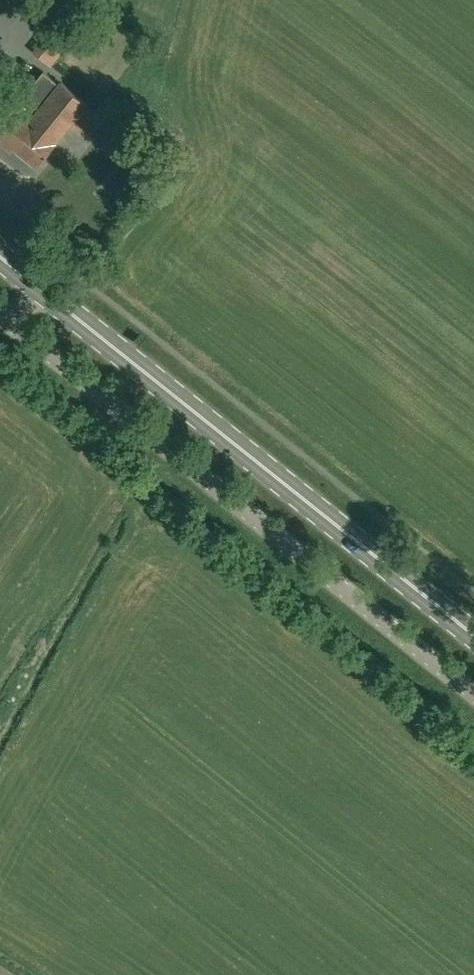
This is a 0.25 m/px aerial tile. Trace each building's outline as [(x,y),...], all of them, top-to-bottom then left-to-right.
[(90,99),(63,77),(58,82),(45,72),(31,90),(14,77),(0,96),(0,134),(39,165),(90,99)]
